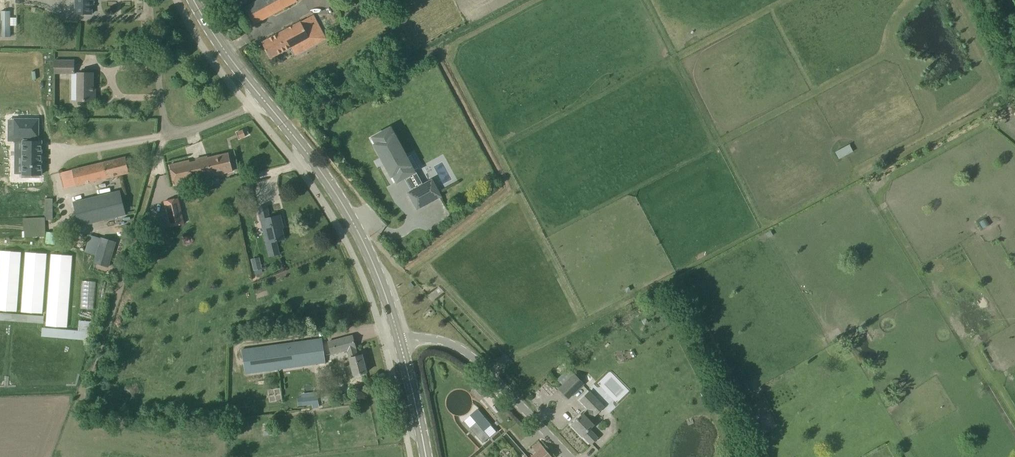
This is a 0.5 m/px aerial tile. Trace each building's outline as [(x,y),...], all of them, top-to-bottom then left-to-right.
[(92,14),(92,1),(95,1),(95,0),(76,0),(76,14),(92,14)] [(254,24),(297,1),(297,0),(258,0),(245,7),(254,24)] [(1,36),(1,37),(10,37),(10,11),(1,11),(1,20),(0,20),(0,36),(1,36)] [(301,22),(262,42),(270,58),(304,40),(309,49),(327,39),(314,15),(301,22)] [(74,73),(74,60),(55,60),(55,73),(74,73)] [(78,101),(95,101),(95,92),(93,92),(93,73),(78,73),(78,101)] [(45,173),(45,150),(36,150),(37,117),(18,117),(18,150),(21,150),(21,173),(45,173)] [(386,163),(385,164),(392,176),(393,175),(397,181),(414,172),(410,165),(411,165),(394,135),(390,128),(373,137),(377,144),(375,145),(381,157),(383,156),(386,163)] [(248,134),(247,129),(246,129),(246,130),(243,131),(242,130),(236,132),(238,139),(245,136),(244,135),(248,133),(248,134)] [(170,165),(174,184),(174,185),(190,181),(233,171),(229,153),(208,158),(207,156),(170,165)] [(65,188),(129,173),(126,157),(61,172),(65,188)] [(440,196),(431,181),(409,193),(417,208),(440,196)] [(126,215),(120,191),(73,202),(79,226),(126,215)] [(258,208),(269,256),(279,254),(276,241),(285,239),(281,224),(282,224),(280,215),(270,218),(267,206),(258,208)] [(170,227),(184,224),(181,210),(167,214),(170,227)] [(45,218),(22,218),(23,237),(45,237),(45,218)] [(108,266),(115,242),(102,238),(94,262),(108,266)] [(0,255),(0,310),(16,311),(21,252),(0,250),(0,255)] [(26,252),(21,312),(42,313),(47,254),(26,252)] [(52,254),(46,326),(66,328),(72,256),(52,254)] [(263,271),(261,263),(253,266),(255,273),(263,271)] [(82,308),(95,309),(96,281),(83,280),(82,308)] [(78,329),(42,328),(41,336),(89,338),(90,320),(78,320),(78,329)] [(354,375),(367,372),(362,355),(357,356),(355,348),(356,348),(352,336),(328,342),(332,354),(348,350),(350,358),(349,358),(351,365),(344,367),(347,377),(354,375)] [(245,374),(325,362),(321,339),(242,350),(245,374)] [(568,399),(584,384),(574,373),(558,388),(568,399)] [(583,414),(572,425),(583,436),(591,444),(598,438),(590,429),(594,425),(589,420),(594,415),(595,415),(604,407),(589,391),(580,400),(588,409),(583,414)] [(302,406),(318,404),(317,396),(301,398),(302,406)] [(477,409),(470,416),(476,422),(484,431),(489,438),(497,431),(491,425),(477,409)] [(470,416),(464,421),(470,428),(483,443),(489,438),(484,431),(476,422),(470,416)] [(539,442),(532,448),(536,452),(531,456),(552,456),(539,442)]
